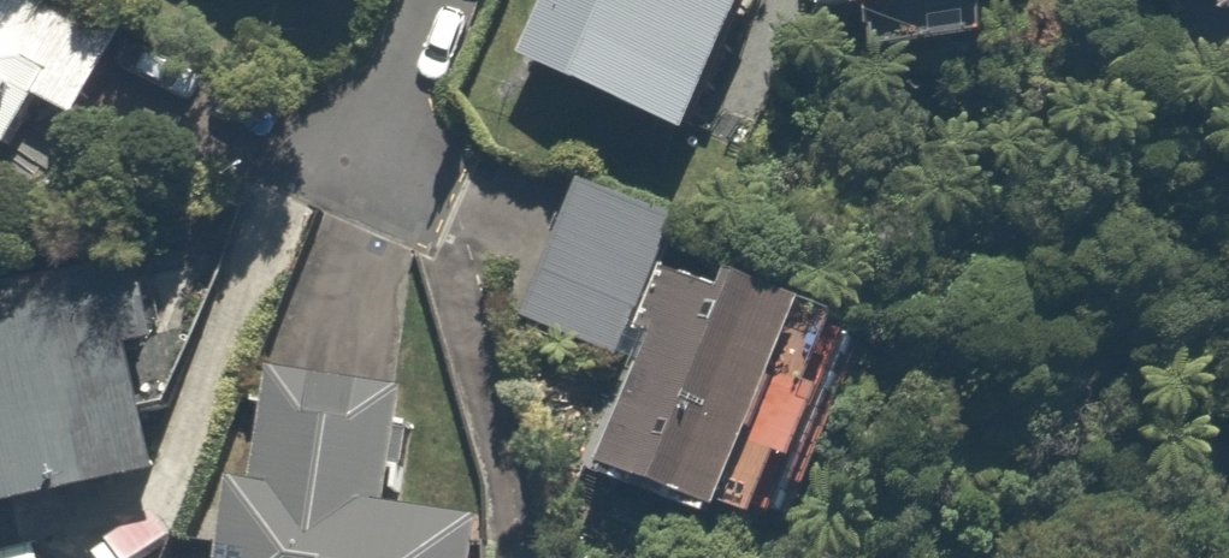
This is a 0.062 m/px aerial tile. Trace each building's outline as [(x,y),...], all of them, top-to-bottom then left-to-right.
[(1,157),(30,103),(71,125),(112,47),(23,0),(0,0),(0,157),(1,157)] [(661,127),(682,137),(745,0),(547,0),(519,62),(661,127)] [(812,13),(970,0),(811,0),(812,13)] [(1153,9),(1172,0),(1148,0),(1153,9)] [(1226,29),(1228,27),(1228,0),(1212,0),(1226,29)] [(578,182),(519,316),(618,359),(676,225),(578,182)] [(0,291),(0,504),(159,462),(130,353),(162,344),(139,255),(0,291)] [(752,515),(773,523),(839,361),(795,343),(811,303),(735,273),(726,295),(669,272),(586,475),(713,526),(717,516),(747,529),(752,515)] [(260,377),(247,483),(218,480),(208,557),(470,557),(476,505),(384,494),(396,393),(260,377)]
